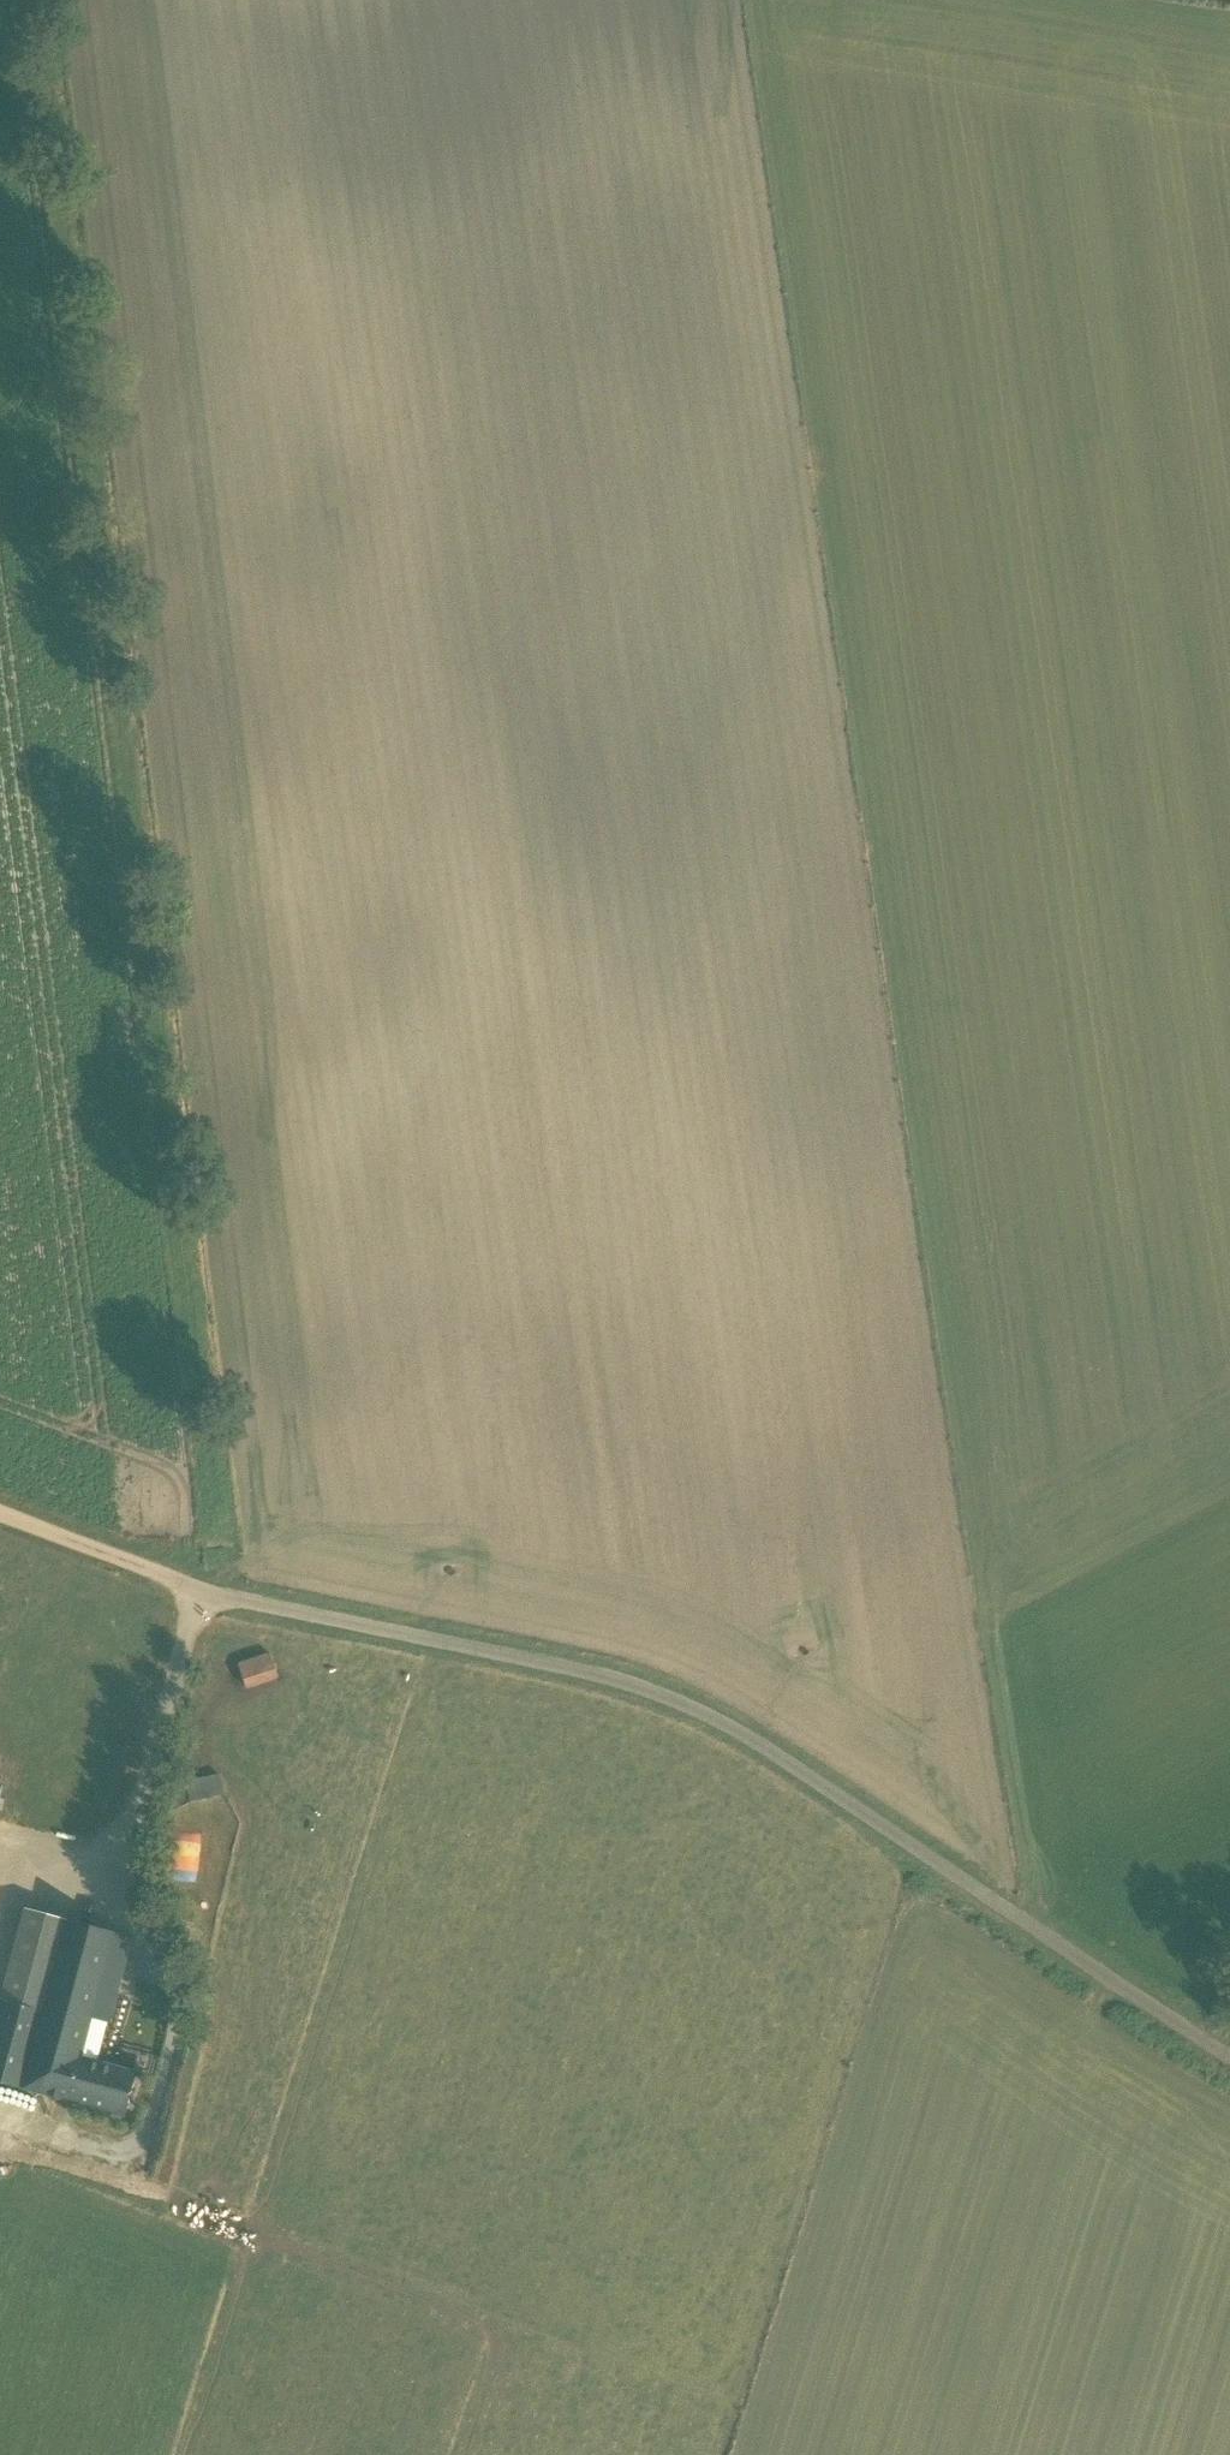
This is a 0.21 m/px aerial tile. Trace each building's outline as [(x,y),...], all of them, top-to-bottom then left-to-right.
[(246,1687),(278,1677),(271,1654),(239,1664),(246,1687)] [(192,1777),(195,1800),(226,1795),(223,1773),(192,1777)] [(202,1871),(201,1831),(177,1831),(178,1872),(202,1871)] [(26,1909),(2,1999),(0,1999),(0,2082),(126,2115),(138,2071),(82,2056),(89,2029),(90,2029),(90,2027),(92,2017),(110,2022),(132,1938),(26,1909)]
